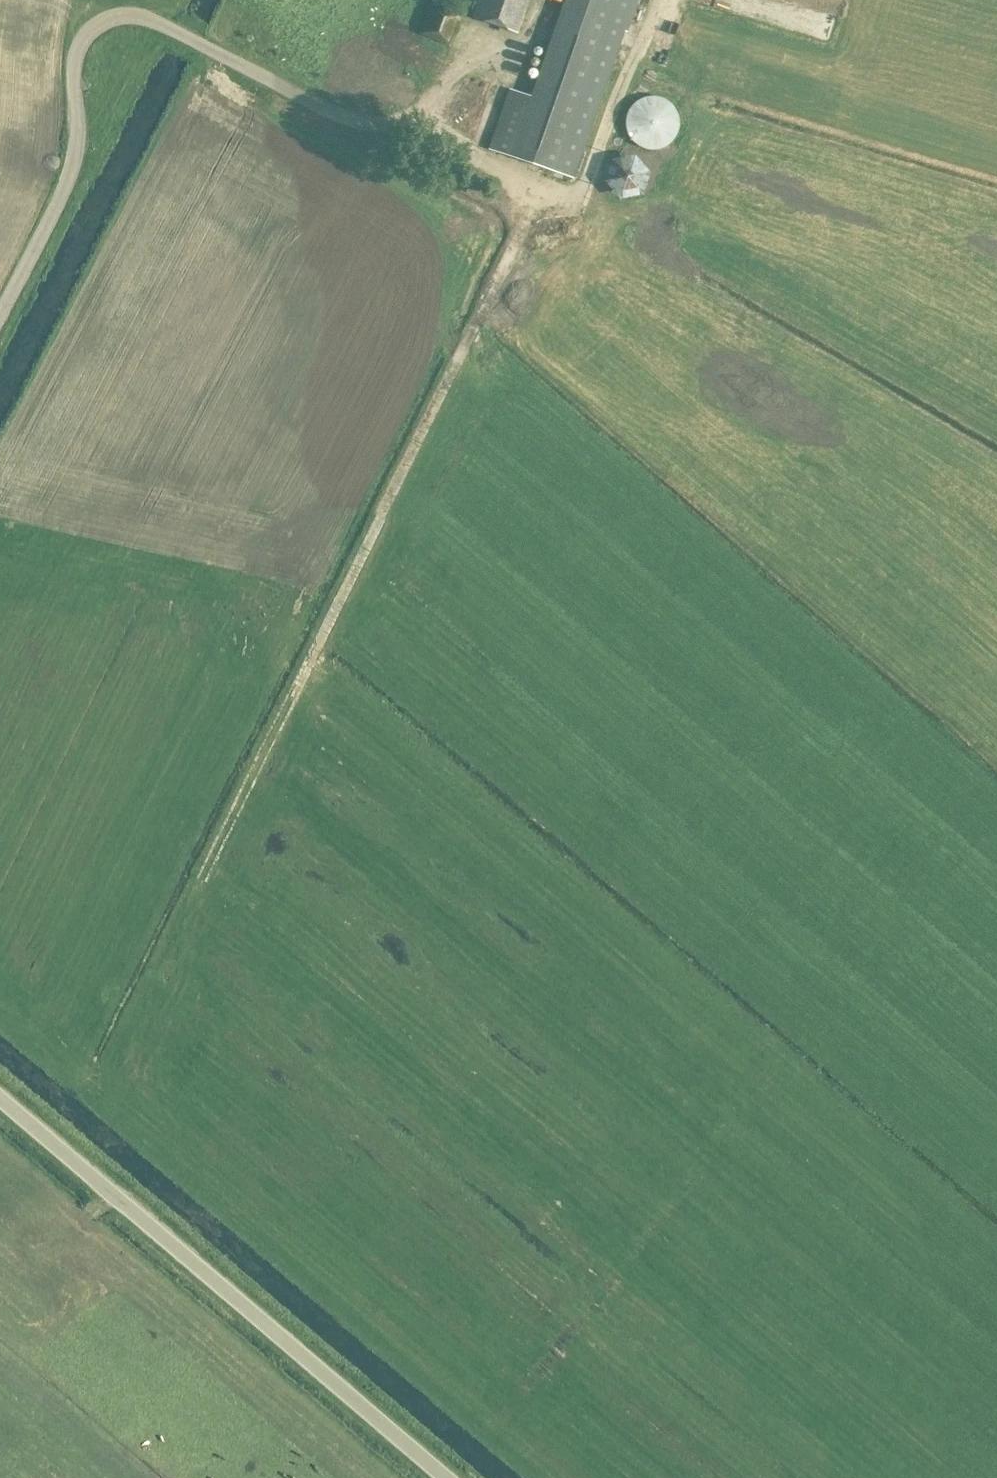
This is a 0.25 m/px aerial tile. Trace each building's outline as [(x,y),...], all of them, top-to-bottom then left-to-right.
[(476,18),(519,32),(530,0),(481,0),(476,18)] [(539,76),(511,156),(574,178),(626,31),(628,31),(639,0),(557,0),(565,3),(539,76)] [(636,98),(634,100),(628,107),(624,115),(624,125),(626,133),(631,141),(639,146),(646,148),(653,149),(660,147),(667,144),(670,141),(675,135),(678,127),(678,118),(676,110),(671,103),(665,98),(657,95),(650,94),(643,95),(636,98)] [(620,198),(642,195),(651,169),(636,155),(611,158),(603,182),(620,198)]
